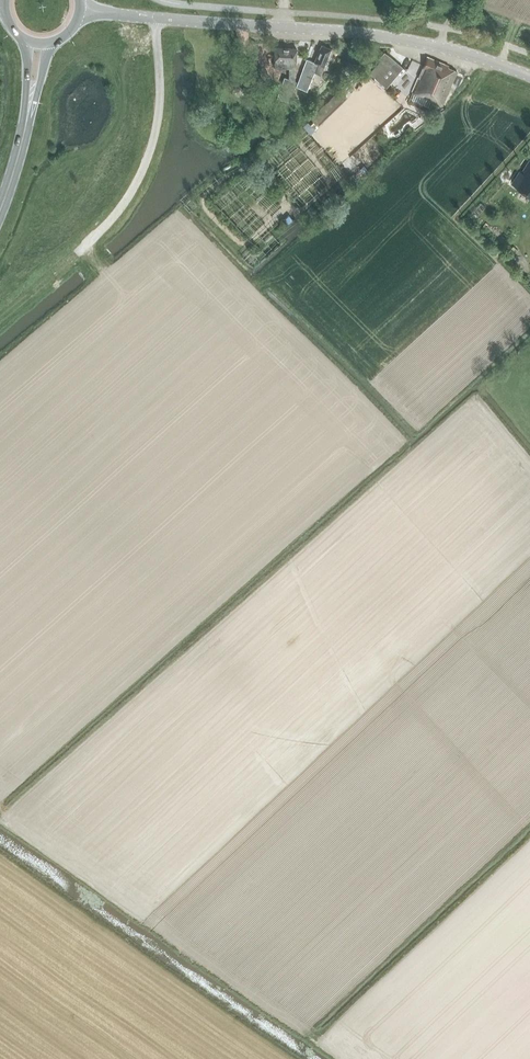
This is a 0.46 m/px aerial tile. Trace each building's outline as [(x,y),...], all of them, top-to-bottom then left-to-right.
[(307,90),(318,64),(324,67),(331,49),(322,45),(314,62),(306,59),(296,86),(307,90)] [(296,61),(297,49),(275,48),(274,60),(274,67),(295,68),(296,61)] [(369,74),(376,80),(388,66),(397,74),(403,68),(384,52),(378,58),(381,61),(369,74)] [(442,105),(457,71),(448,68),(449,66),(427,57),(412,92),(442,105)] [(289,102),(297,81),(284,77),(277,97),(289,102)] [(348,97),(340,89),(310,118),(318,127),(348,97)] [(522,172),(521,171),(512,183),(529,195),(529,160),(522,172)]
